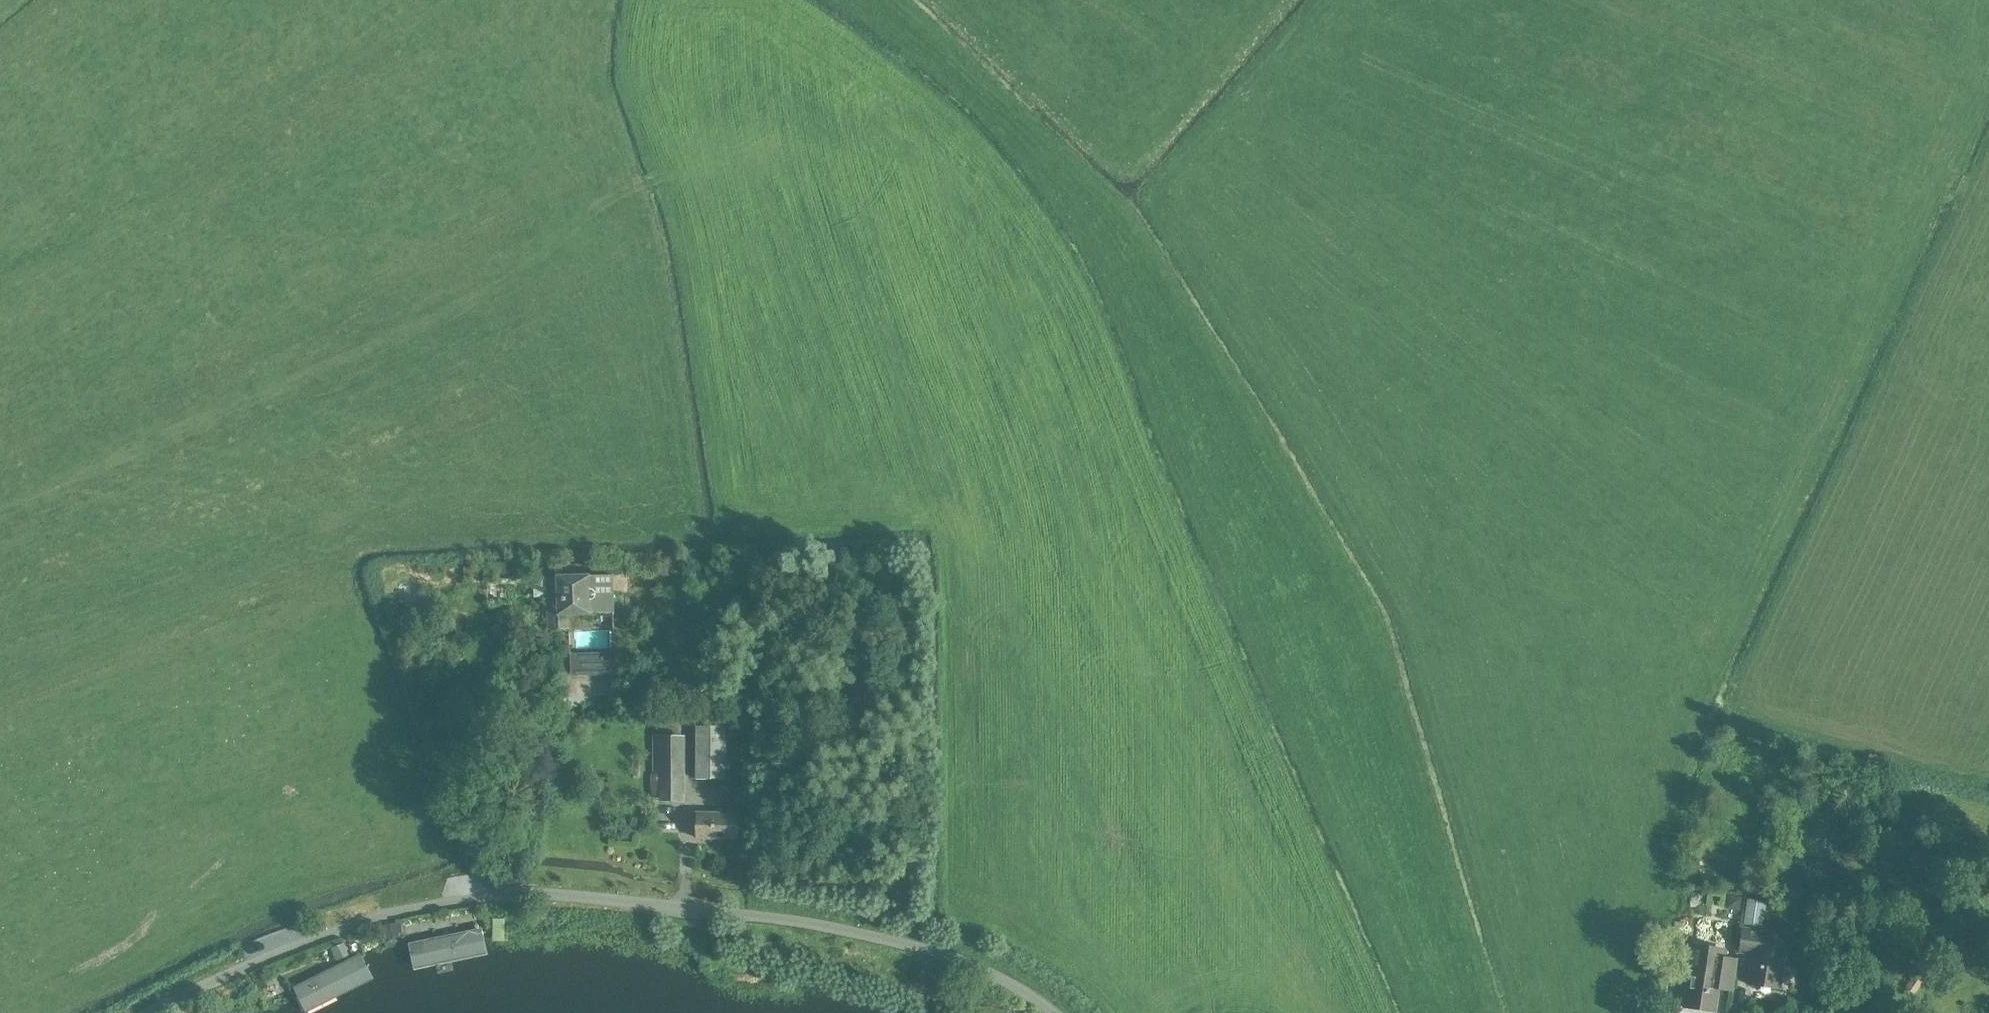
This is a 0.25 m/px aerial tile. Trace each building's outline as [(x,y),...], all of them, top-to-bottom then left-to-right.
[(570,613),(615,611),(613,573),(591,574),(590,572),(557,574),(557,575),(547,576),(550,629),(571,628),(570,613)] [(572,675),(616,673),(615,651),(571,653),(572,675)] [(697,778),(726,778),(726,726),(697,726),(697,778)] [(661,801),(684,801),(685,736),(652,736),(652,774),(661,773),(661,801)] [(737,838),(737,814),(698,813),(698,837),(737,838)] [(1723,884),(1725,870),(1696,865),(1694,880),(1723,884)] [(398,923),(384,925),(387,939),(400,936),(398,923)] [(1773,932),(1747,929),(1744,952),(1758,954),(1754,980),(1784,984),(1789,947),(1771,945),(1773,932)] [(412,946),(417,973),(491,957),(485,931),(412,946)] [(345,943),(331,948),(336,961),(350,955),(345,943)] [(1698,945),(1689,1003),(1719,1007),(1723,982),(1737,984),(1740,960),(1726,958),(1728,950),(1698,945)] [(298,988),(308,1012),(322,1012),(378,983),(368,958),(298,988)] [(262,974),(255,977),(260,990),(268,987),(262,974)]
